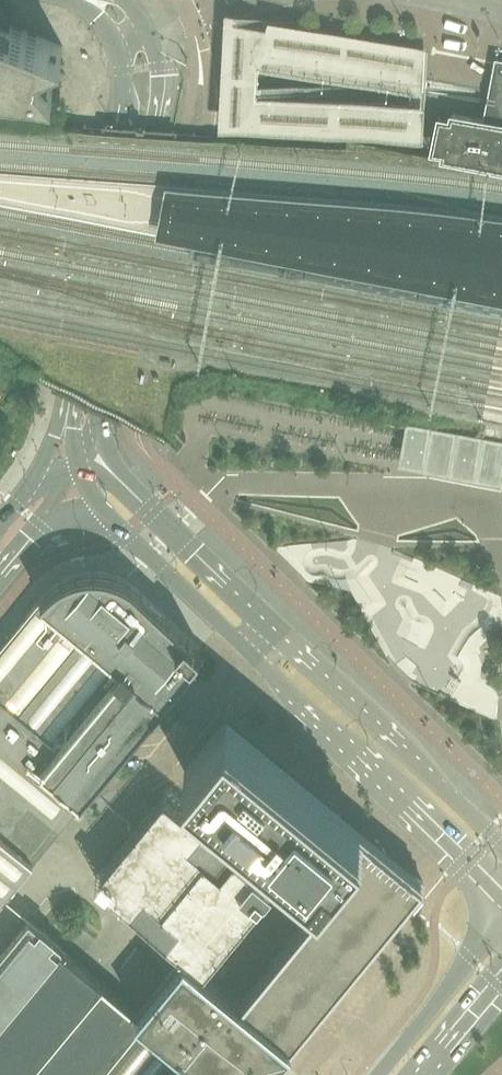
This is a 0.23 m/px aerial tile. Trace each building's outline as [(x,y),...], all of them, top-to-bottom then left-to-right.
[(54,87),(54,86),(36,65),(38,57),(63,46),(63,45),(11,25),(13,3),(0,2),(0,82),(54,87)] [(224,24),(223,27),(222,29),(217,135),(423,146),(425,104),(428,56),(307,33),(246,21),(246,18),(247,16),(244,15),(227,22),(224,24)] [(443,160),(447,161),(471,166),(501,172),(501,109),(501,110),(500,122),(483,119),(474,117),(452,113),(452,114),(443,159),(443,160)] [(492,247),(483,245),(481,254),(490,256),(491,251),(492,247)] [(402,426),(395,460),(501,480),(501,446),(402,426)] [(33,855),(181,678),(186,682),(199,665),(198,661),(196,660),(198,658),(193,654),(200,645),(134,584),(131,581),(127,579),(120,575),(113,573),(106,571),(98,570),(92,570),(86,570),(81,572),(75,573),(71,574),(67,576),(64,578),(60,580),(56,583),(53,585),(50,588),(46,592),(0,648),(0,895),(33,855)] [(330,891),(241,1000),(291,1043),(424,881),(227,719),(184,771),(330,891)] [(96,878),(204,967),(273,882),(228,845),(233,839),(170,787),(96,878)] [(170,1066),(176,1071),(172,1074),(265,1074),(276,1062),(292,1043),(291,1043),(241,1000),(184,952),(182,954),(182,955),(137,1009),(61,945),(61,944),(30,918),(0,955),(0,1074),(163,1074),(170,1066)] [(137,962),(144,953),(137,946),(122,963),(135,975),(142,967),(137,962)]
